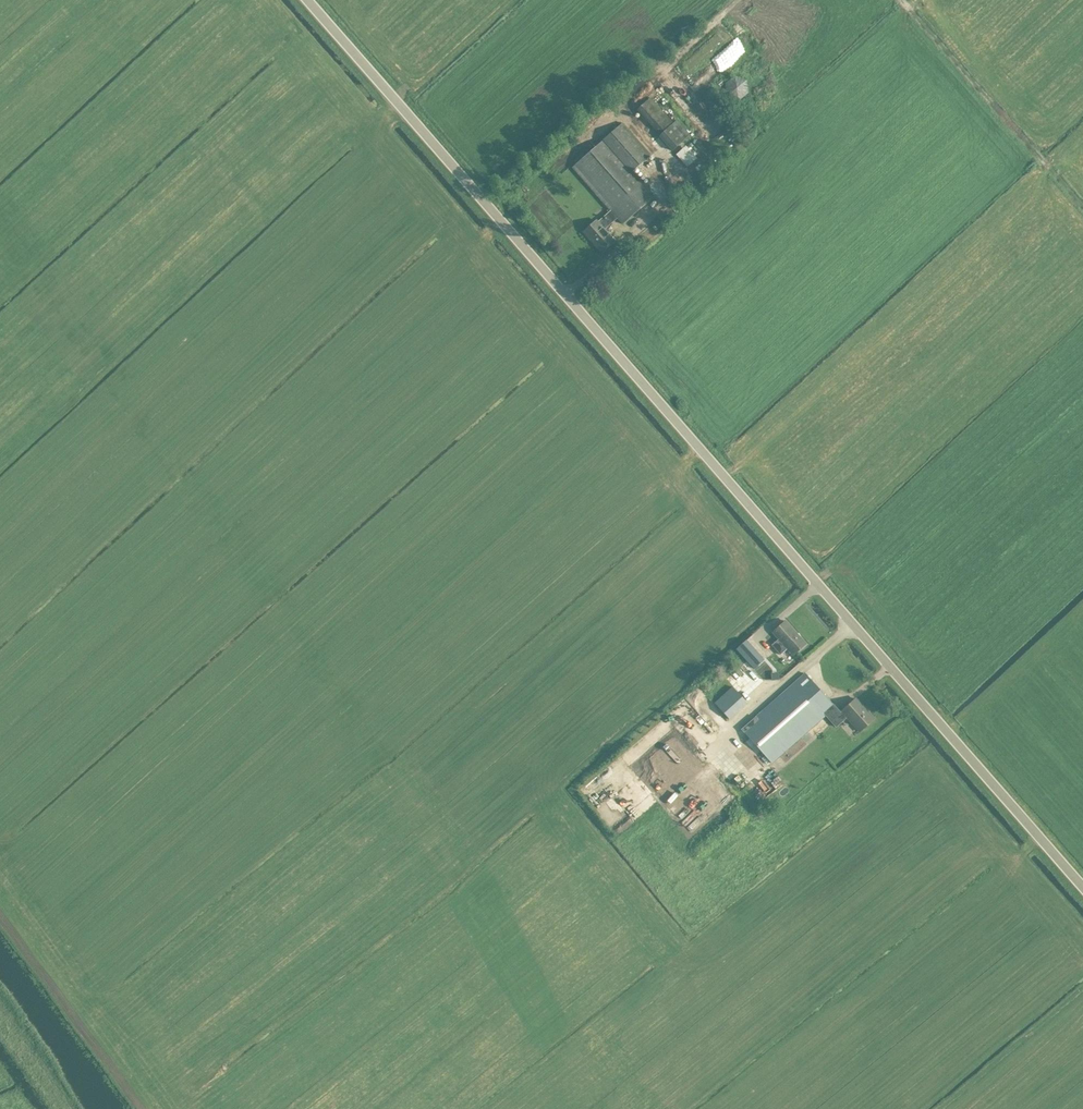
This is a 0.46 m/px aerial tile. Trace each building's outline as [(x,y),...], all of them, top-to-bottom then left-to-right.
[(733,82),(732,91),(743,93),(745,84),(733,82)] [(673,123),(650,98),(637,110),(660,135),(660,136),(673,151),(690,135),(677,120),(673,123)] [(598,221),(597,220),(584,231),(602,252),(615,241),(605,229),(618,218),(623,224),(654,196),(632,171),(651,155),(623,123),(604,139),(573,167),(611,210),(598,221)] [(685,165),(696,157),(685,143),(674,152),(685,165)] [(773,633),(779,639),(772,645),(781,655),(787,649),(793,655),(806,643),(786,621),(773,633)] [(766,622),(749,637),(759,647),(766,641),(763,638),(772,628),(766,622)] [(746,640),(736,649),(754,668),(764,659),(746,640)] [(772,763),(827,714),(820,706),(828,698),(805,673),(797,681),(742,729),(772,763)] [(733,687),(715,703),(729,719),(747,702),(733,687)] [(684,698),(672,709),(696,737),(700,733),(705,740),(713,733),(684,698)] [(714,730),(725,720),(705,698),(694,709),(714,730)] [(860,731),(874,719),(856,698),(842,711),(837,716),(842,721),(847,717),(860,731)] [(624,779),(682,844),(714,814),(656,750),(624,779)] [(700,766),(691,774),(697,782),(706,775),(700,766)] [(600,767),(594,773),(600,779),(606,774),(600,767)] [(751,785),(759,782),(756,774),(747,777),(751,785)] [(595,817),(605,826),(626,802),(616,794),(595,817)]
